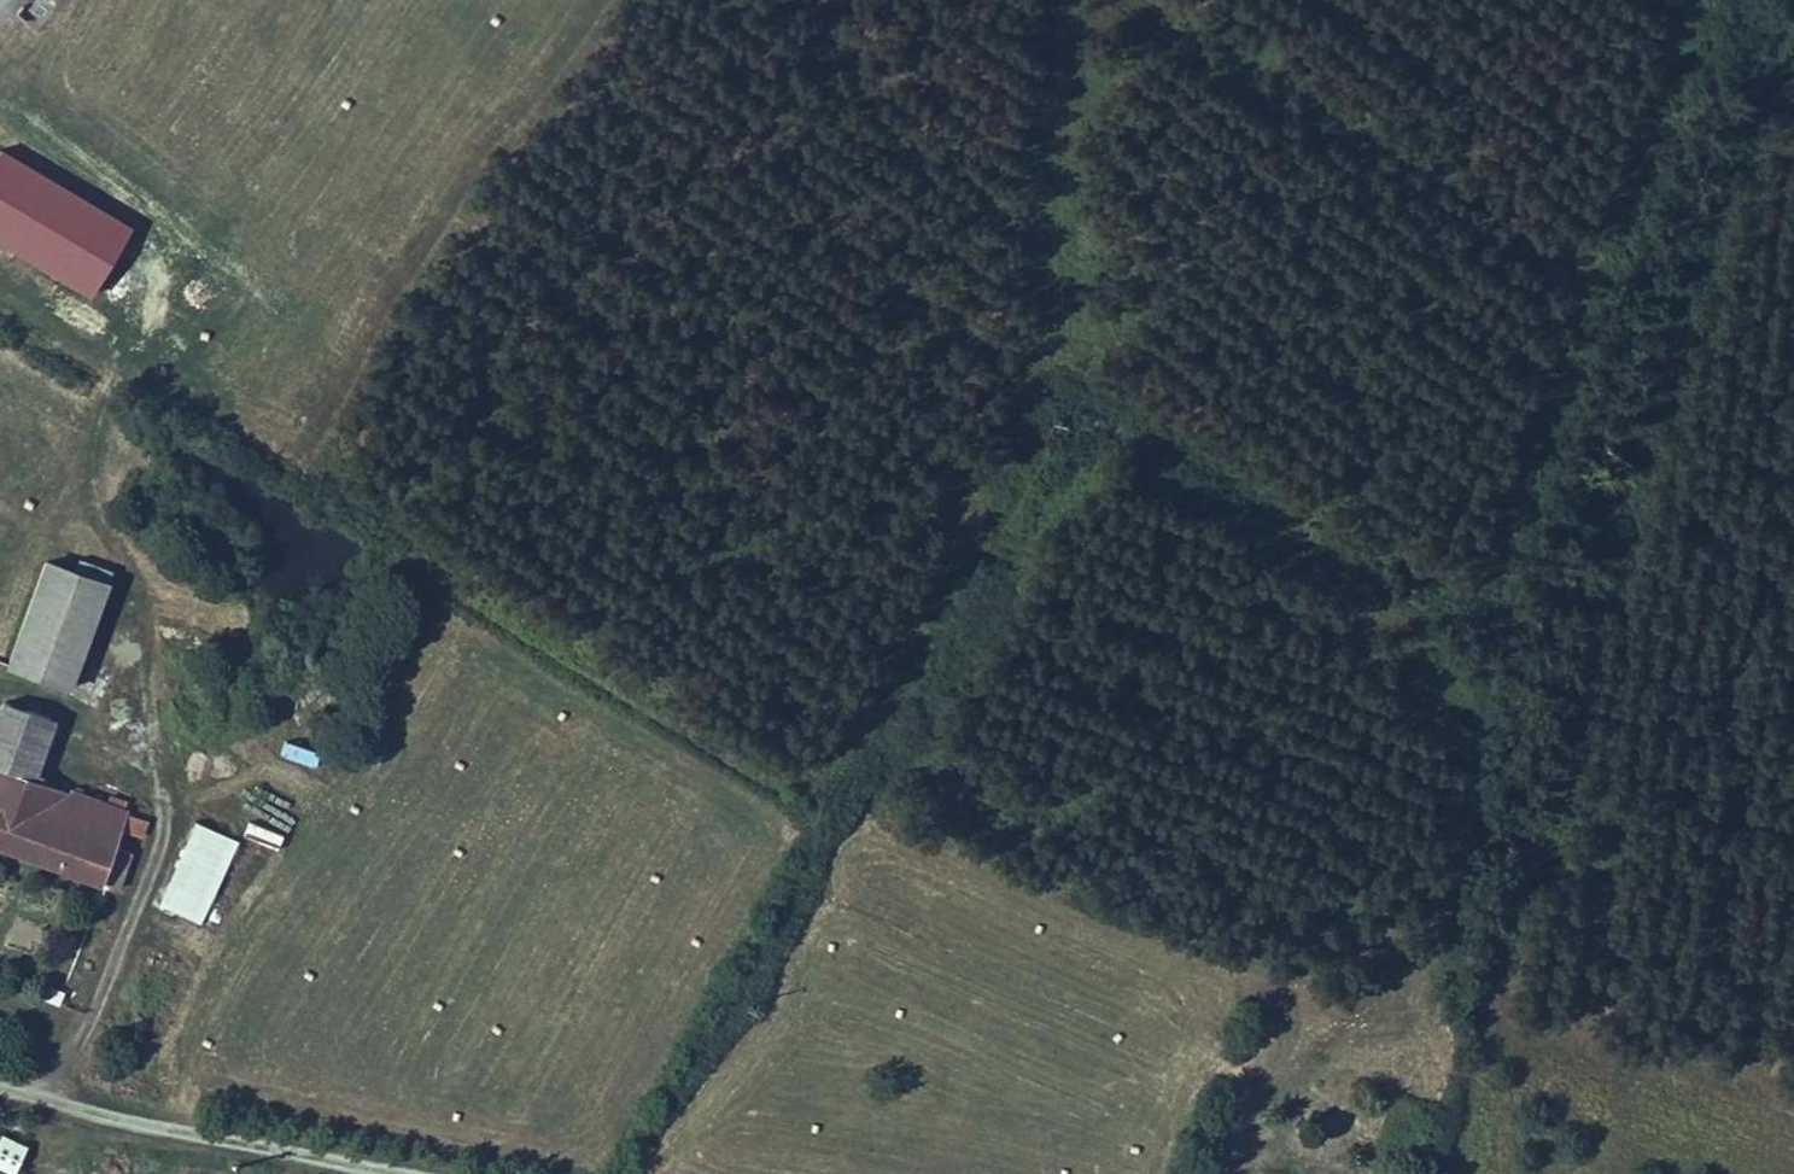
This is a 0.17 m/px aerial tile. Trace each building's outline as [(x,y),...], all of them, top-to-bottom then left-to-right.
[(92,300),(132,232),(0,153),(0,245),(92,300)] [(9,666),(72,688),(107,585),(45,563),(9,666)] [(135,817),(113,808),(115,796),(104,793),(101,803),(75,796),(78,789),(69,787),(65,790),(31,779),(52,720),(5,703),(0,718),(0,847),(113,885),(128,891),(140,856),(124,851),(130,833),(149,839),(154,824),(135,817)] [(276,850),(281,835),(246,824),(242,839),(276,850)] [(195,825),(156,907),(195,925),(233,843),(195,825)] [(5,1173),(15,1173),(27,1147),(0,1135),(0,1172),(5,1173)]
